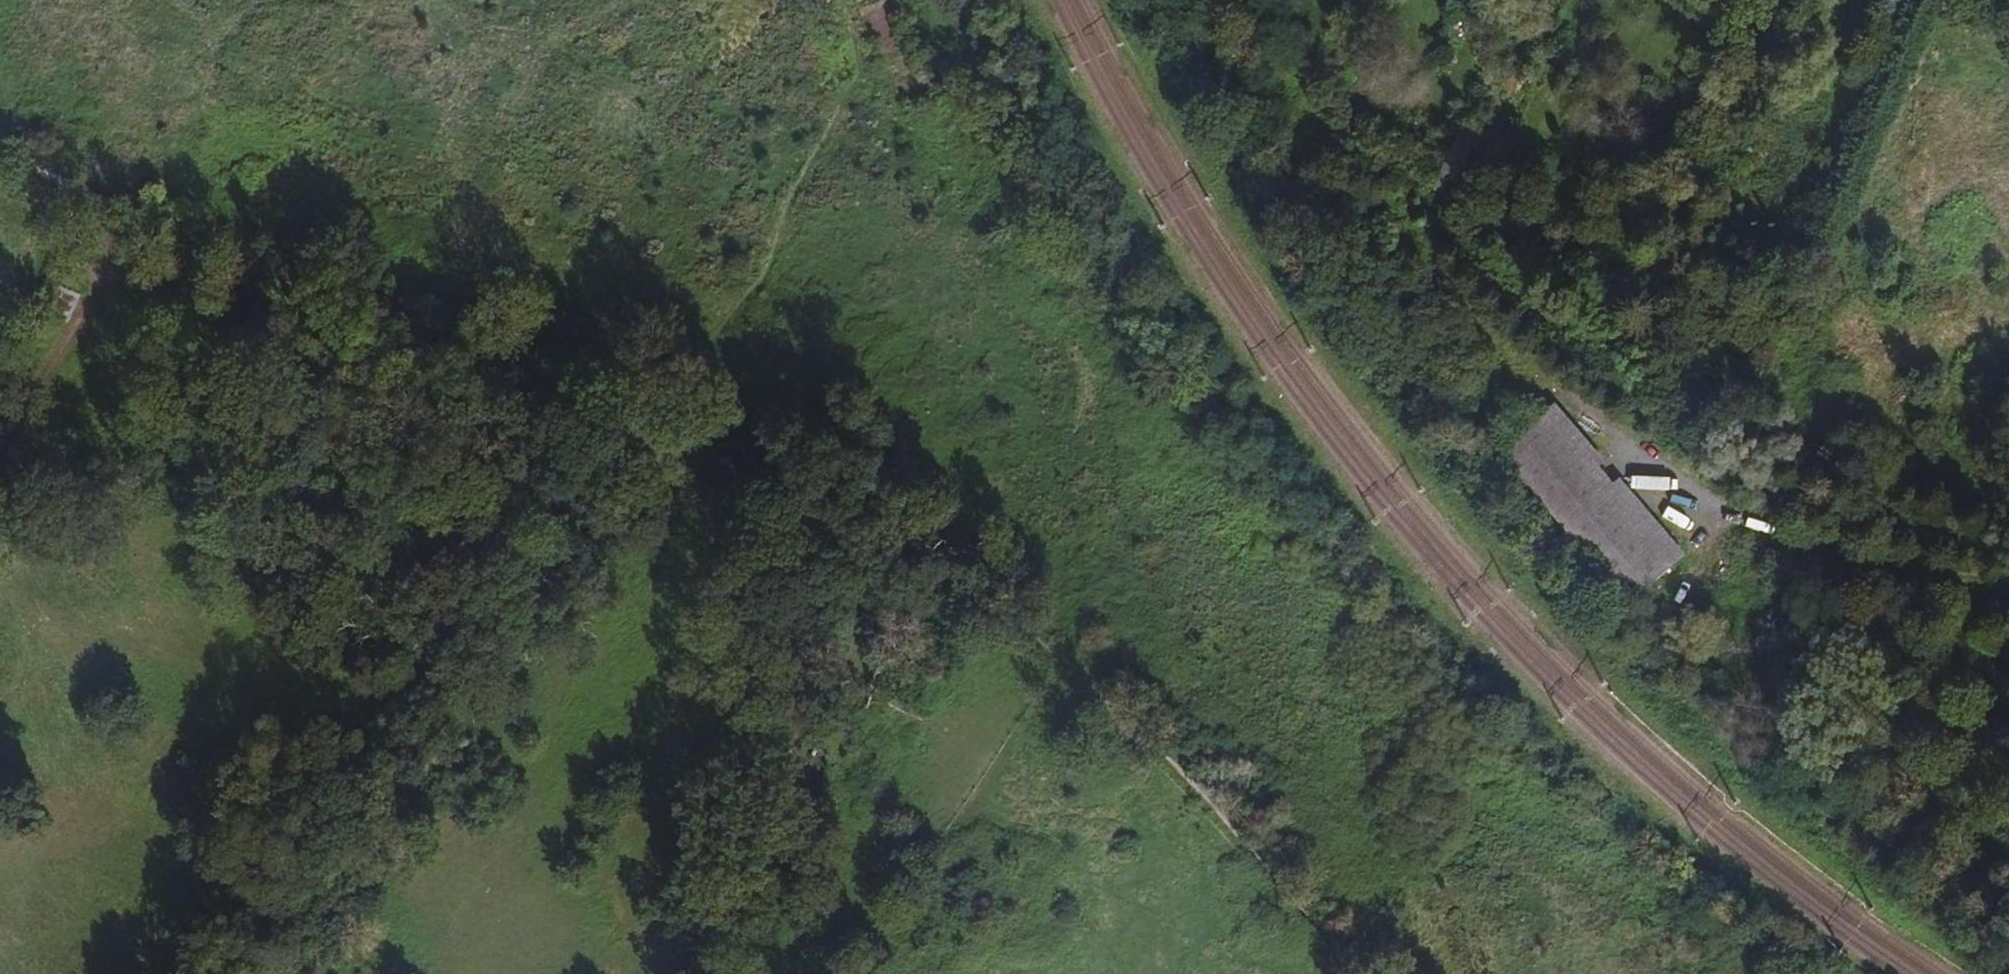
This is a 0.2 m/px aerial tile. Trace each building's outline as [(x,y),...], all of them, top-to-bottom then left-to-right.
[(1539,413),(1669,567),(1686,553),(1555,401),(1539,413)] [(1629,602),(1669,567),(1539,413),(1496,450),(1629,602)]
